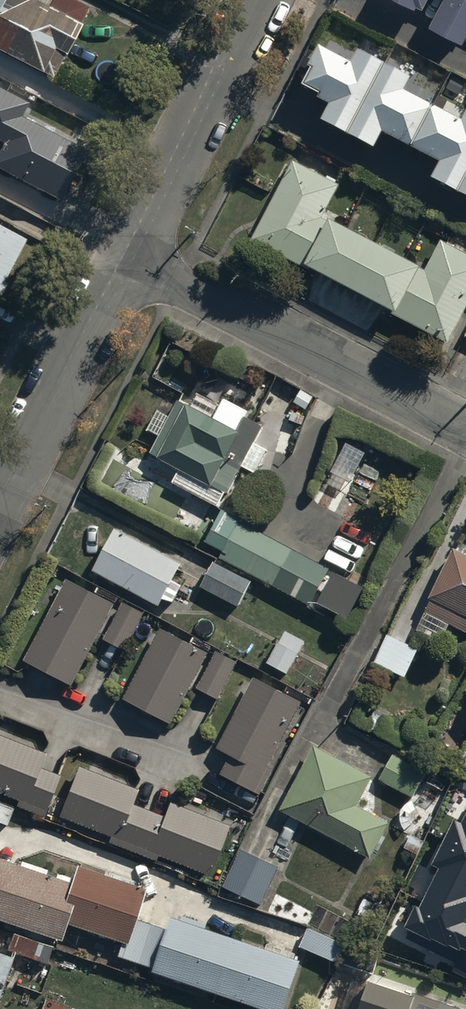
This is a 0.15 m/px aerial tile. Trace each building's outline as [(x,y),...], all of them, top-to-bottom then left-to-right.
[(51,73),(88,2),(83,0),(0,0),(0,46),(51,73)] [(431,20),(465,39),(465,37),(465,0),(442,0),(431,20)] [(311,61),(315,62),(306,80),(324,90),(321,95),(332,100),(323,117),(377,145),(385,129),(442,158),(434,174),(465,191),(465,114),(464,117),(407,86),(414,73),(362,45),(354,59),(322,41),(311,61)] [(6,142),(0,154),(0,167),(62,199),(87,150),(23,117),(30,102),(0,86),(0,139),(6,142)] [(253,237),(448,346),(465,315),(465,255),(442,241),(425,272),(322,214),(339,184),(296,160),(253,237)] [(27,240),(0,226),(0,290),(27,240)] [(241,435),(179,400),(152,449),(215,483),(241,435)] [(223,508),(207,539),(224,548),(219,557),(312,604),(331,567),(241,521),(242,518),(223,508)] [(160,605),(182,566),(117,530),(95,570),(160,605)] [(422,615),(414,631),(441,644),(451,625),(465,632),(465,545),(463,544),(460,550),(455,547),(422,615)] [(237,607),(252,582),(214,560),(200,585),(237,607)] [(68,577),(26,657),(72,683),(94,642),(99,645),(104,637),(126,648),(145,611),(125,600),(121,606),(114,603),(115,601),(68,577)] [(147,650),(124,696),(172,722),(189,689),(194,692),(197,686),(219,698),(238,660),(217,649),(215,655),(208,652),(209,649),(162,626),(157,634),(149,630),(141,647),(147,650)] [(286,629),(269,660),(289,671),(305,640),(286,629)] [(254,675),(218,745),(231,753),(221,771),(262,793),(276,766),(269,763),(302,700),(254,675)] [(18,798),(16,803),(44,815),(62,773),(40,765),(46,751),(0,732),(0,790),(18,798)] [(316,748),(281,809),(369,858),(388,824),(360,808),(375,780),(316,748)] [(454,772),(465,778),(465,749),(454,772)] [(376,783),(414,803),(430,773),(393,753),(376,783)] [(80,765),(60,814),(106,833),(103,839),(156,860),(159,854),(210,874),(230,824),(170,800),(164,815),(132,802),(138,788),(80,765)] [(462,823),(454,819),(430,865),(438,868),(419,905),(414,903),(401,929),(465,961),(465,924),(463,922),(465,915),(465,814),(462,823)] [(242,848),(225,885),(262,902),(279,865),(242,848)] [(64,941),(70,923),(125,943),(145,888),(77,864),(69,885),(0,860),(0,918),(64,941)] [(164,928),(137,919),(124,956),(152,965),(164,928)] [(266,1008),(282,1008),(298,959),(212,931),(174,919),(157,973),(266,1008)] [(310,928),(301,946),(340,966),(349,949),(310,928)] [(47,966),(53,949),(16,935),(10,952),(47,966)] [(14,962),(0,957),(0,997),(14,962)] [(413,994),(412,997),(368,983),(360,1008),(461,1008),(413,994)]
